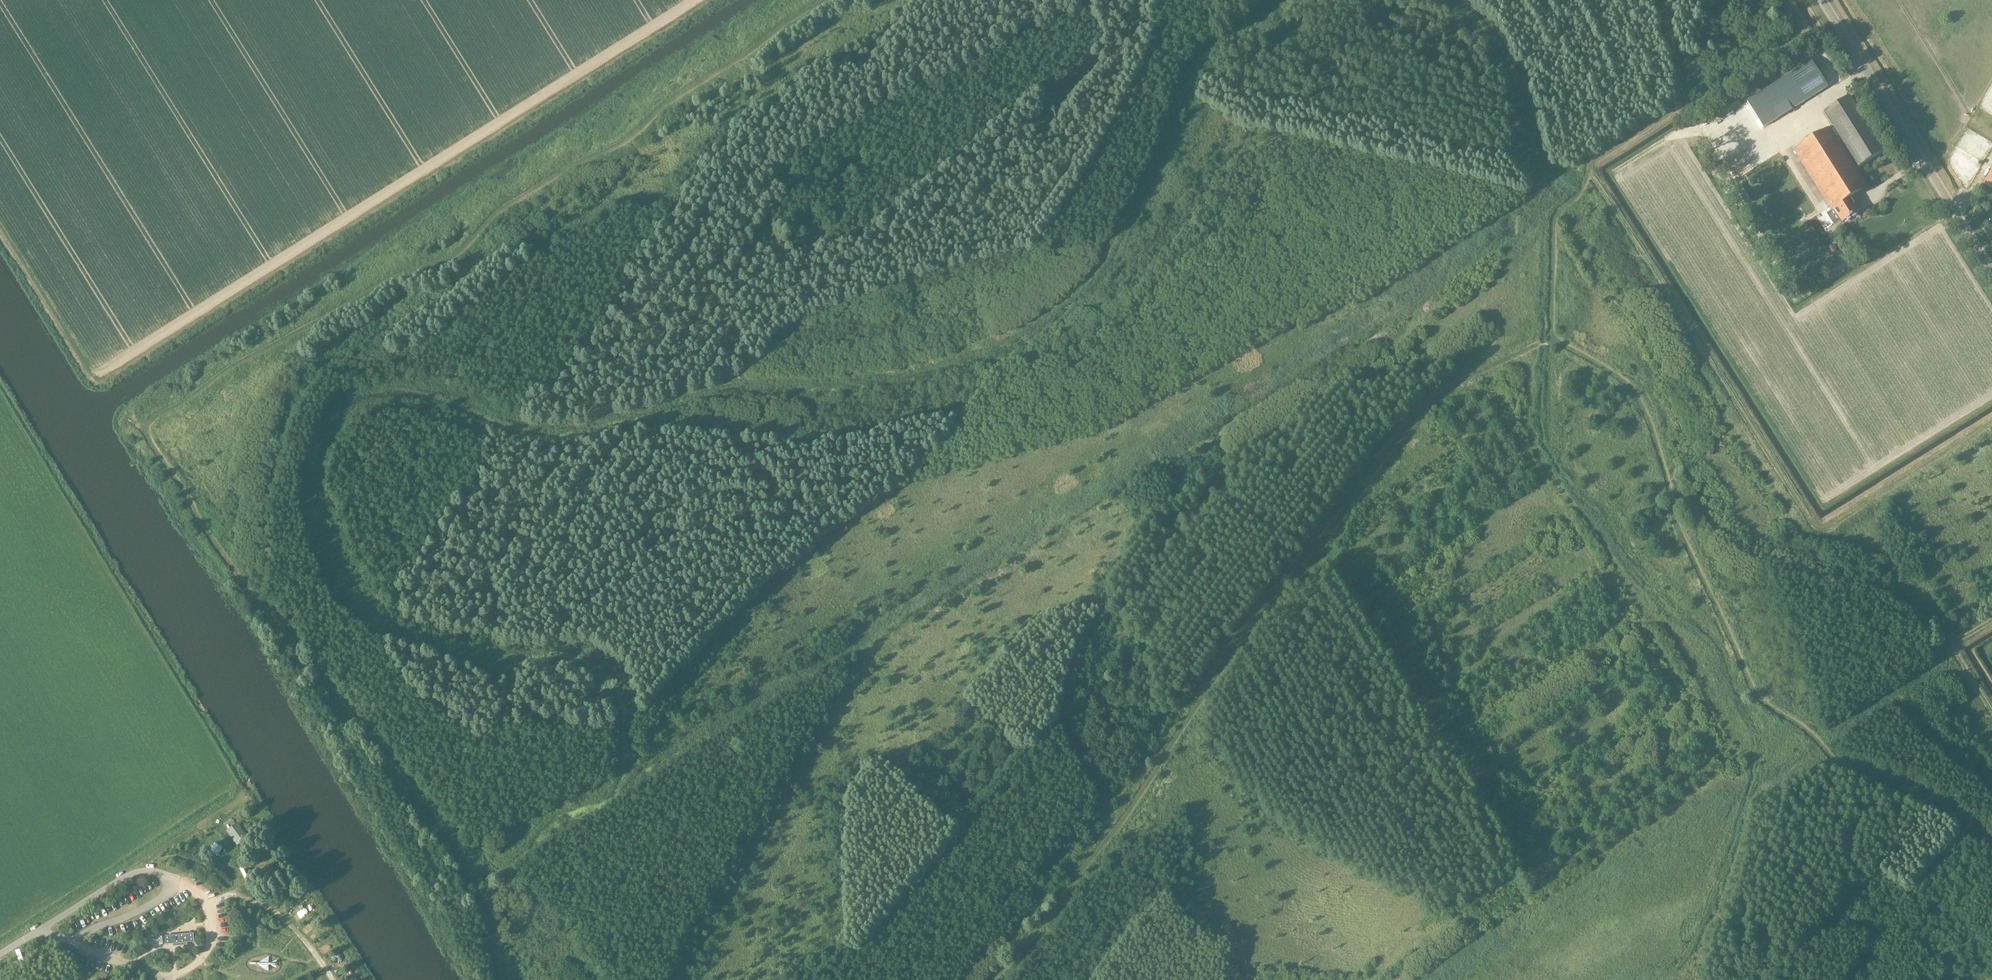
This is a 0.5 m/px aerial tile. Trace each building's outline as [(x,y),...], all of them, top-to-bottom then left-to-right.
[(1763,128),(1828,87),(1811,61),(1747,101),(1763,128)] [(1868,186),(1842,144),(1843,143),(1859,168),(1885,152),(1850,96),(1824,112),(1832,126),(1794,150),(1833,211),(1827,215),(1833,225),(1841,220),(1843,223),(1859,212),(1850,198),(1868,186)] [(1982,184),(1991,190),(1991,167),(1982,184)] [(193,942),(193,934),(165,936),(166,944),(193,942)]
